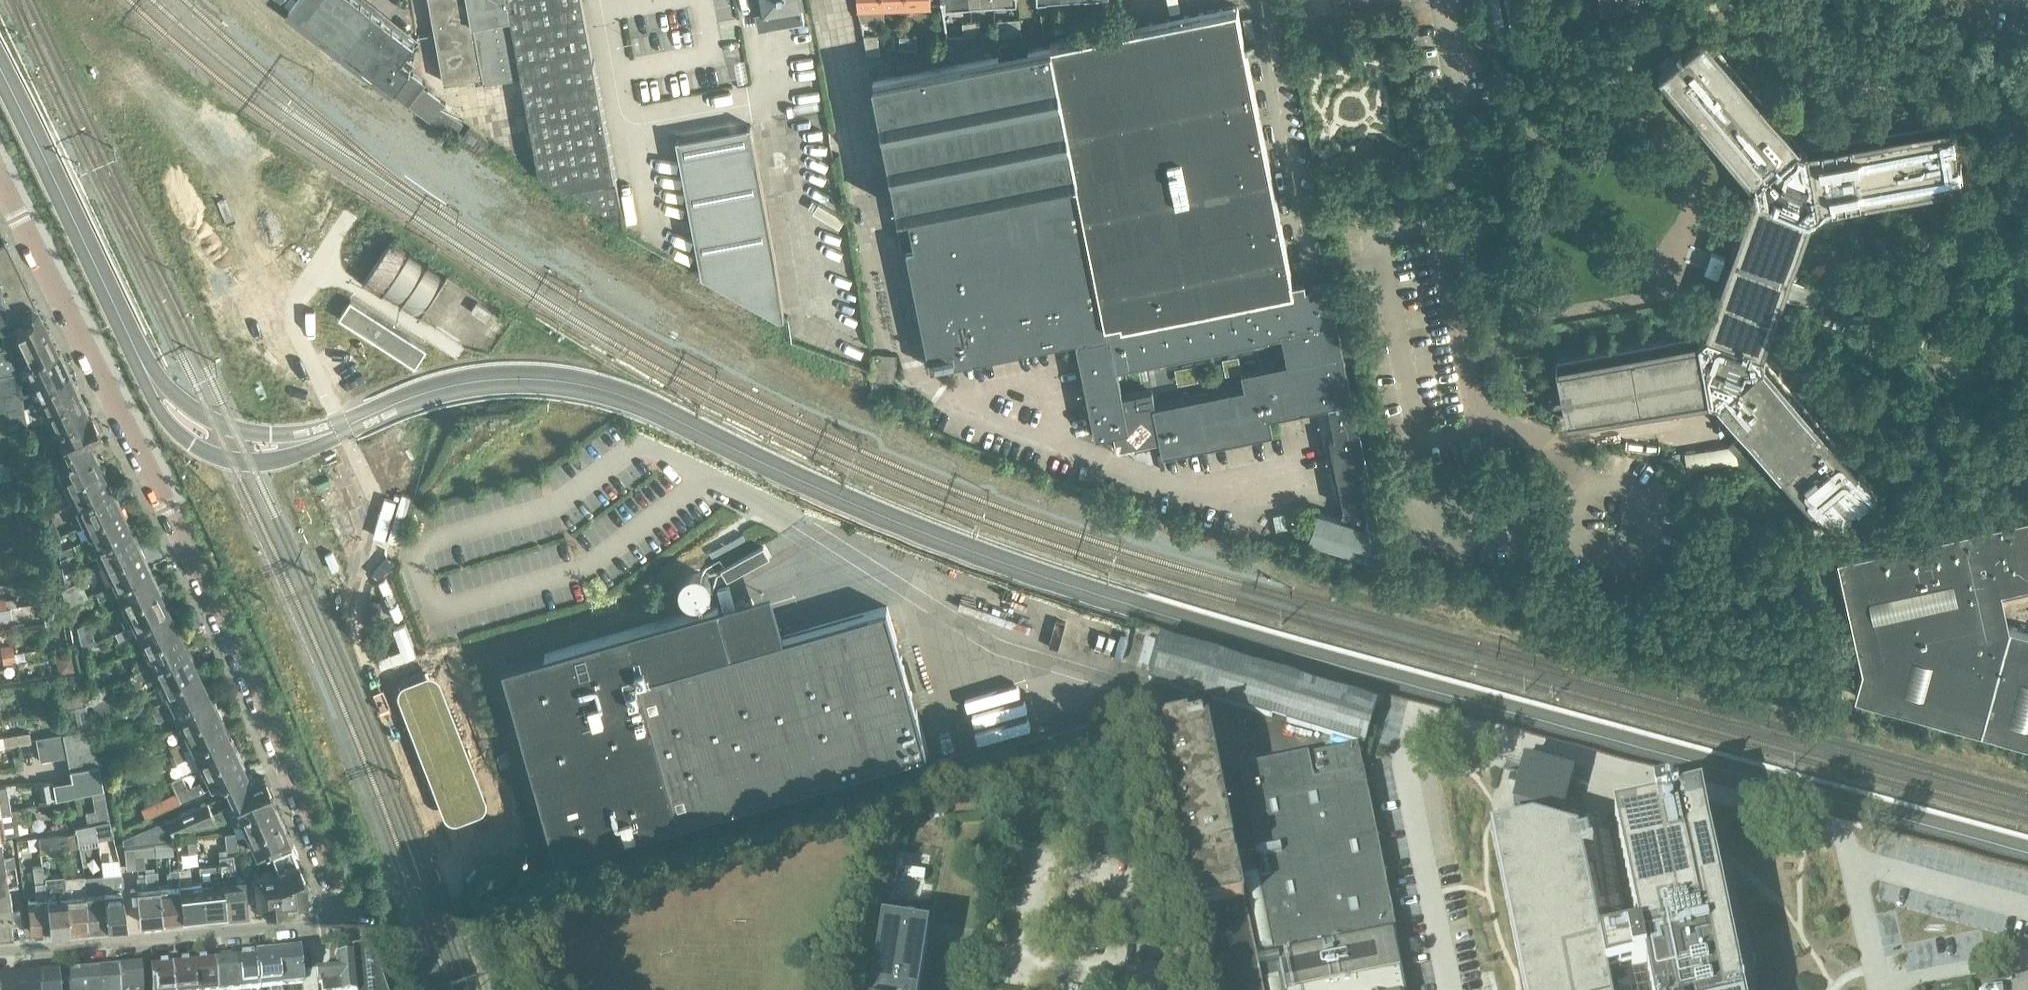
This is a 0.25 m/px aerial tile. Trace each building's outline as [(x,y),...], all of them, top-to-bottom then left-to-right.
[(285,10),(393,93),(441,129),(454,136),(463,123),(442,108),(446,103),(423,86),(426,82),(410,70),(411,69),(401,61),(416,41),(408,36),(361,0),(294,0),(285,10)] [(508,0),(430,0),(445,82),(483,76),(484,85),(522,78),(508,0)] [(522,78),(539,172),(566,189),(625,228),(615,180),(592,58),(584,12),(582,0),(508,0),(522,78)] [(765,16),(763,17),(766,31),(805,24),(802,6),(801,0),(762,0),(765,16)] [(859,7),(860,18),(861,22),(870,21),(870,17),(883,16),(883,6),(883,0),(858,0),(859,7)] [(970,3),(969,0),(945,0),(946,4),(962,4),(962,9),(970,9),(970,3)] [(1109,3),(1113,25),(1124,24),(1120,1),(1109,3)] [(1071,12),(1062,13),(1063,27),(1073,26),(1071,12)] [(1062,13),(1052,14),(1054,29),(1063,27),(1062,13)] [(1020,17),(994,20),(995,33),(1022,30),(1020,17)] [(962,23),(945,24),(947,37),(972,35),(971,21),(962,22),(962,23)] [(971,21),(972,35),(981,34),(979,21),(971,21)] [(863,34),(867,54),(880,54),(877,34),(863,34)] [(1706,330),(1701,334),(1701,333),(1556,359),(1567,421),(1713,395),(1713,394),(1718,396),(1717,397),(1746,431),(1729,446),(1685,454),(1688,473),(1739,464),(1737,454),(1757,479),(1774,464),(1812,508),(1814,507),(1839,537),(1883,499),(1857,469),(1765,358),(1763,346),(1781,297),(1814,309),(1820,291),(1787,279),(1811,213),(1820,205),(1961,180),(1950,123),(1809,149),(1799,145),(1706,34),(1661,73),(1660,72),(1659,74),(1754,186),(1754,185),(1756,192),(1755,192),(1730,259),(1718,255),(1712,271),(1724,275),(1705,330),(1706,330)] [(899,49),(907,49),(907,35),(899,35),(899,49)] [(917,49),(917,35),(907,35),(907,49),(917,49)] [(1021,38),(999,43),(1004,72),(1027,68),(1021,38)] [(480,156),(491,141),(469,126),(459,141),(480,156)] [(421,317),(447,277),(390,239),(364,279),(421,317)] [(18,362),(25,359),(27,362),(54,348),(55,347),(5,241),(2,243),(2,241),(0,242),(2,245),(0,245),(0,292),(7,325),(7,327),(11,327),(18,362)] [(339,316),(416,365),(427,347),(351,298),(339,316)] [(493,310),(477,300),(471,309),(487,319),(493,310)] [(11,348),(0,350),(0,433),(28,428),(16,368),(11,348)] [(57,351),(56,352),(54,348),(27,362),(18,367),(23,379),(29,376),(34,388),(69,371),(64,360),(62,361),(57,351)] [(30,415),(77,392),(73,383),(74,382),(69,371),(34,388),(40,401),(28,407),(30,415)] [(56,427),(87,412),(86,411),(88,410),(83,401),(82,402),(77,392),(30,415),(32,426),(44,420),(40,413),(44,410),(53,429),(56,427)] [(66,448),(86,439),(100,432),(94,420),(91,422),(89,417),(92,415),(91,413),(88,415),(87,412),(56,427),(53,429),(48,432),(53,442),(61,438),(66,448)] [(30,435),(16,438),(20,456),(34,454),(30,435)] [(45,445),(41,435),(34,438),(37,449),(45,445)] [(66,481),(101,465),(96,455),(94,456),(89,445),(86,439),(66,448),(69,455),(57,461),(66,481)] [(0,466),(0,479),(14,476),(14,473),(33,470),(31,458),(12,461),(12,464),(0,466)] [(66,481),(76,502),(109,486),(104,477),(106,476),(101,465),(66,481)] [(76,502),(85,521),(120,505),(115,495),(113,496),(109,486),(76,502)] [(53,504),(56,511),(68,506),(65,498),(53,504)] [(126,516),(120,505),(85,521),(92,536),(72,546),(75,552),(87,547),(129,527),(124,517),(126,516)] [(68,506),(56,511),(60,520),(72,514),(68,506)] [(46,507),(18,511),(21,527),(49,523),(46,507)] [(2009,625),(2002,592),(2027,586),(2027,515),(1838,558),(1863,669),(1855,696),(1982,731),(2011,625),(2009,625)] [(97,554),(102,564),(140,546),(135,535),(133,536),(129,527),(87,547),(91,557),(97,554)] [(42,553),(43,553),(50,552),(49,542),(41,543),(42,553)] [(722,569),(728,580),(770,556),(764,545),(722,569)] [(145,557),(140,546),(102,564),(112,583),(147,567),(143,558),(145,557)] [(50,552),(43,553),(44,563),(52,562),(50,552)] [(78,574),(69,555),(61,558),(64,581),(78,574)] [(122,604),(159,586),(154,576),(152,577),(147,567),(112,583),(122,604)] [(64,588),(66,605),(85,596),(78,580),(64,588)] [(106,586),(96,591),(99,599),(110,593),(106,586)] [(125,627),(131,624),(167,608),(162,598),(164,597),(159,586),(122,604),(128,617),(121,620),(125,627)] [(719,604),(504,665),(517,711),(557,855),(681,820),(819,781),(928,749),(911,689),(887,606),(786,634),(732,650),(726,631),(719,604)] [(135,633),(141,644),(178,627),(173,616),(171,617),(167,608),(131,624),(132,625),(125,628),(114,634),(118,641),(135,633)] [(82,648),(95,642),(86,621),(77,625),(82,648)] [(2011,625),(1982,731),(2027,744),(2027,630),(2011,625)] [(183,638),(178,627),(141,644),(147,658),(131,665),(134,672),(186,648),(182,638),(183,638)] [(1365,745),(1376,705),(1161,640),(1149,680),(1365,745)] [(1,654),(13,652),(12,644),(0,646),(1,654)] [(155,673),(160,684),(197,667),(193,657),(191,657),(186,648),(134,672),(138,680),(155,673)] [(1,654),(3,663),(15,661),(13,652),(1,654)] [(73,653),(56,655),(59,673),(76,670),(73,653)] [(203,678),(197,667),(160,684),(167,699),(149,707),(152,713),(164,708),(170,705),(206,688),(201,679),(203,678)] [(435,685),(410,694),(453,807),(478,797),(435,685)] [(105,687),(92,694),(96,715),(115,706),(105,687)] [(210,698),(206,688),(170,705),(179,725),(217,707),(212,697),(210,698)] [(172,754),(189,746),(225,729),(220,719),(222,718),(217,707),(179,725),(186,739),(169,747),(172,754)] [(168,717),(164,708),(152,713),(156,722),(168,717)] [(1358,747),(1240,771),(1258,856),(1247,858),(1235,861),(1210,735),(1205,736),(1204,733),(1190,736),(1189,728),(1179,730),(1177,722),(1163,724),(1165,733),(1164,733),(1167,744),(1166,744),(1205,934),(1206,934),(1218,989),(1403,989),(1391,930),(1397,929),(1358,747)] [(69,768),(99,763),(92,728),(63,733),(67,755),(69,768)] [(172,754),(175,763),(185,759),(191,771),(202,765),(237,749),(231,737),(229,738),(225,729),(189,746),(172,754)] [(31,741),(30,732),(0,737),(0,746),(31,741)] [(67,755),(63,733),(36,737),(40,760),(67,755)] [(242,759),(237,749),(202,765),(212,785),(225,779),(230,791),(250,782),(244,770),(240,760),(242,759)] [(1526,753),(1511,806),(1560,820),(1575,767),(1526,753)] [(21,755),(12,756),(14,768),(24,767),(21,755)] [(99,763),(69,768),(72,786),(85,784),(86,791),(91,790),(104,787),(99,763)] [(123,770),(109,776),(112,783),(120,779),(127,776),(123,770)] [(171,780),(176,792),(180,801),(205,789),(201,782),(188,788),(181,775),(171,780)] [(264,776),(250,782),(230,791),(236,803),(229,806),(233,816),(271,799),(269,796),(272,795),(264,776)] [(5,784),(0,784),(0,809),(9,808),(5,784)] [(104,787),(91,790),(95,810),(85,811),(87,823),(95,822),(110,820),(104,787)] [(176,792),(161,800),(165,808),(180,801),(176,792)] [(945,798),(924,802),(926,817),(927,819),(948,816),(948,813),(945,798)] [(240,823),(245,834),(281,818),(276,807),(274,808),(271,799),(233,816),(230,818),(233,825),(240,823)] [(162,810),(157,801),(142,809),(147,817),(162,810)] [(206,801),(166,819),(171,831),(216,824),(206,801)] [(1491,834),(1491,835),(1524,989),(1739,989),(1710,845),(1701,803),(1682,807),(1677,808),(1676,801),(1653,805),(1654,807),(1655,813),(1654,813),(1616,821),(1620,843),(1640,941),(1601,948),(1584,864),(1600,861),(1599,854),(1595,855),(1592,840),(1583,842),(1583,838),(1535,825),(1491,834)] [(9,808),(0,809),(0,835),(21,832),(19,820),(21,820),(19,806),(9,808)] [(277,851),(290,846),(291,846),(284,830),(286,829),(281,818),(245,834),(255,857),(276,849),(277,851)] [(171,831),(166,819),(122,839),(122,844),(175,839),(171,831)] [(110,820),(95,822),(98,839),(113,836),(110,820)] [(87,823),(79,825),(82,842),(98,839),(95,822),(87,823)] [(77,832),(59,835),(61,848),(79,846),(77,832)] [(224,833),(226,850),(239,848),(235,832),(224,833)] [(41,851),(61,848),(60,838),(59,835),(40,837),(39,837),(40,848),(41,851)] [(198,851),(197,841),(187,842),(188,852),(198,851)] [(2,843),(0,844),(0,866),(14,864),(13,855),(4,856),(2,843)] [(172,844),(155,846),(156,855),(173,854),(172,844)] [(155,846),(124,848),(125,869),(137,868),(137,866),(144,865),(144,856),(156,855),(155,846)] [(309,895),(311,891),(298,862),(297,862),(290,846),(277,851),(270,854),(277,869),(281,907),(299,905),(299,902),(306,901),(306,896),(309,895)] [(247,911),(244,877),(234,878),(232,856),(219,857),(220,864),(226,913),(247,911)] [(249,860),(241,861),(243,874),(251,873),(249,860)] [(8,888),(5,868),(14,867),(14,864),(0,866),(0,889),(8,888)] [(200,866),(201,880),(205,915),(226,913),(220,864),(200,866)] [(137,872),(137,888),(141,922),(163,919),(159,885),(158,885),(156,870),(155,870),(154,867),(147,867),(147,871),(143,871),(137,872)] [(190,867),(178,868),(183,917),(205,915),(201,880),(191,881),(190,867)] [(159,885),(163,919),(183,917),(178,868),(168,869),(169,873),(166,873),(167,884),(159,885)] [(281,907),(277,869),(271,872),(254,874),(258,909),(281,907)] [(35,898),(28,898),(31,931),(50,929),(46,881),(46,870),(34,871),(35,898)] [(126,872),(103,874),(107,925),(128,923),(125,888),(127,888),(126,872)] [(50,929),(69,928),(67,895),(65,874),(56,875),(56,880),(46,881),(50,929)] [(65,874),(67,895),(69,928),(88,926),(85,879),(84,876),(84,874),(66,876),(66,874),(65,874)] [(88,926),(107,925),(103,874),(84,876),(85,879),(88,926)] [(12,910),(9,895),(19,894),(18,887),(8,888),(0,889),(0,912),(12,910)] [(21,910),(12,911),(12,910),(0,912),(0,933),(19,932),(19,939),(23,939),(21,910)] [(929,934),(886,928),(876,989),(920,989),(929,934)] [(371,947),(352,949),(353,960),(356,989),(386,989),(371,947)] [(301,974),(299,953),(278,956),(282,989),(296,989),(303,989),(301,974)] [(278,956),(257,958),(260,989),(282,989),(278,956)] [(257,958),(236,960),(238,989),(260,989),(257,958)] [(236,960),(214,962),(217,989),(238,989),(236,960)] [(353,960),(335,961),(336,963),(330,964),(331,971),(301,974),(303,989),(356,989),(353,960)] [(214,962),(193,964),(196,989),(217,989),(214,962)] [(193,964),(171,967),(174,989),(196,989),(193,964)] [(171,967),(150,969),(152,989),(174,989),(171,967)] [(138,970),(119,972),(120,989),(140,989),(138,970)] [(98,973),(100,989),(120,989),(119,972),(98,973)] [(98,973),(78,975),(80,989),(100,989),(98,973)] [(57,977),(59,989),(80,989),(78,975),(57,977)] [(57,977),(37,979),(38,989),(59,989),(57,977)] [(17,980),(18,989),(38,989),(37,979),(17,980)] [(17,980),(0,982),(0,989),(18,989),(17,980)]
